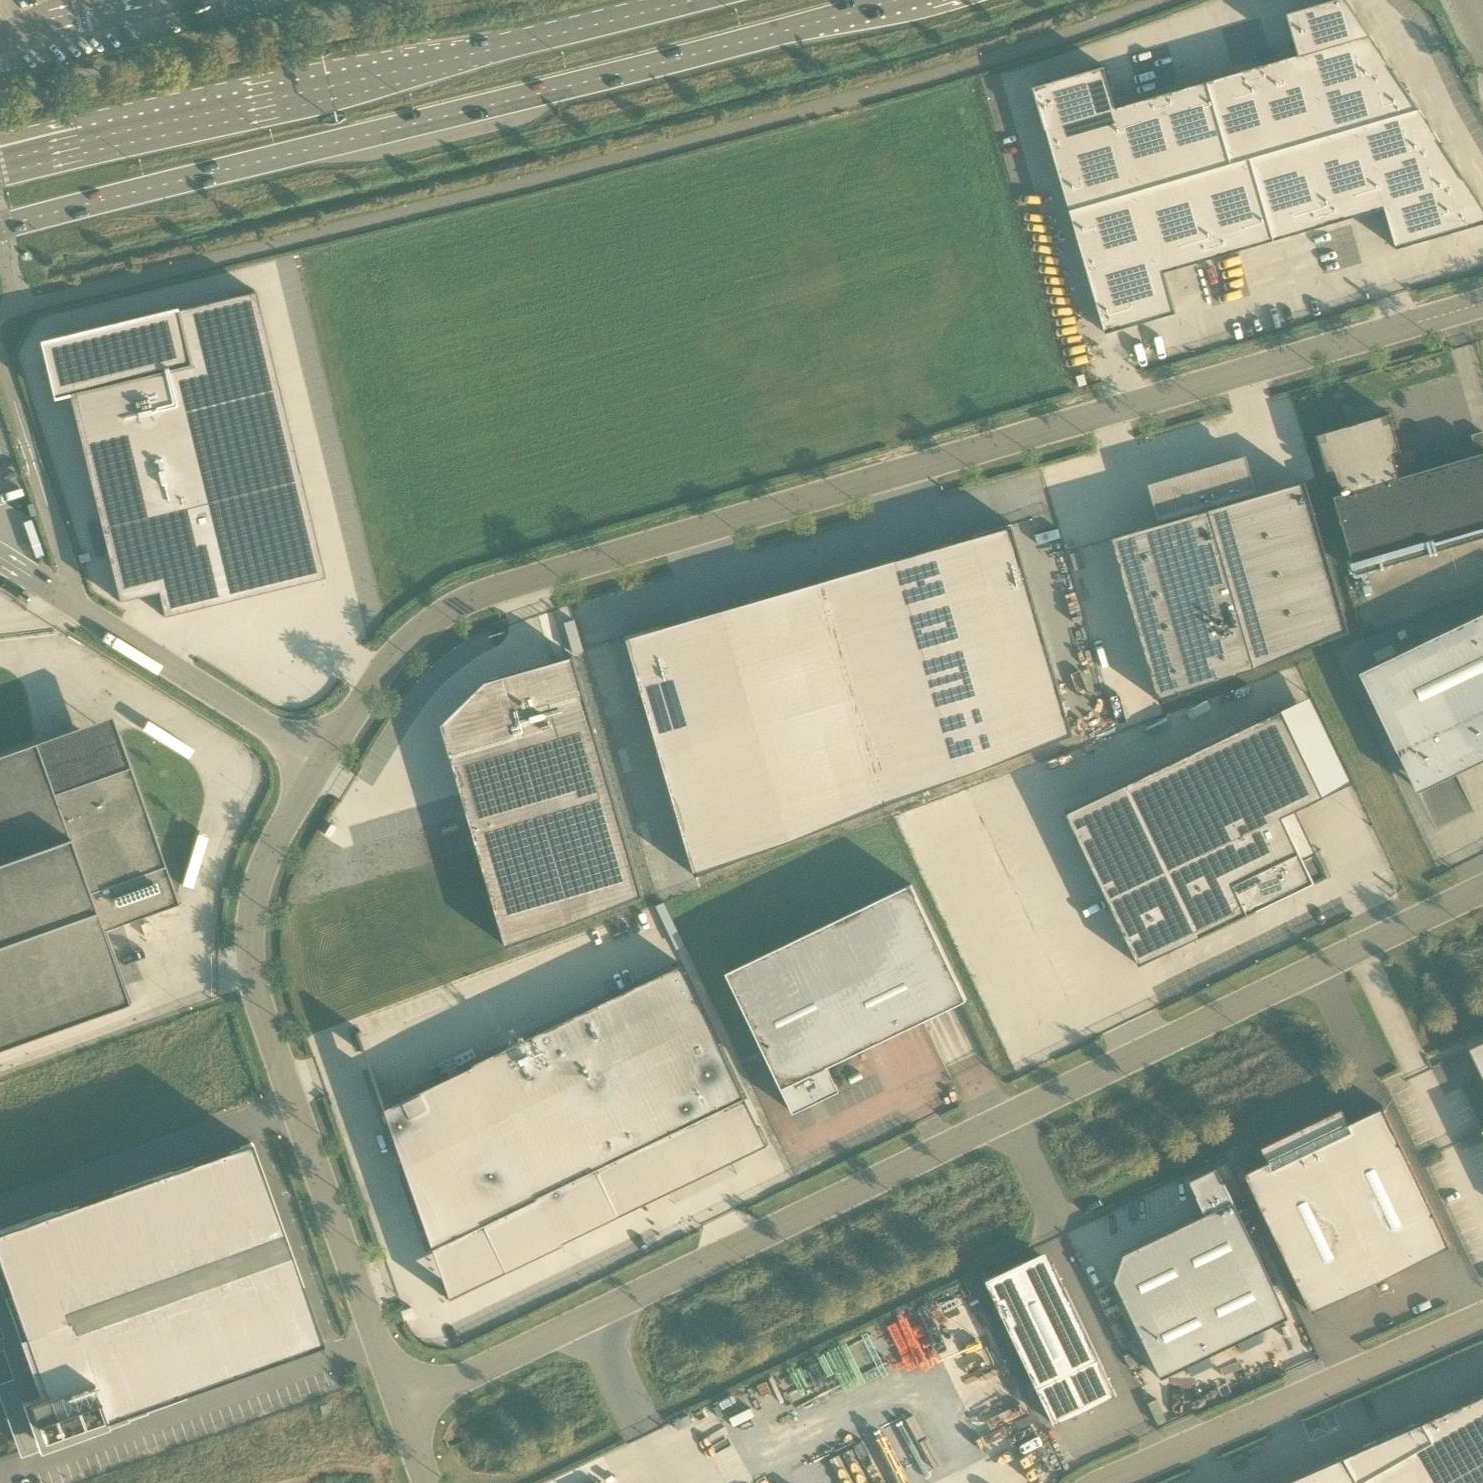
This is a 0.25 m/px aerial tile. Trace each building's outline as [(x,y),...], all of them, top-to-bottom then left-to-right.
[(1105,334),(1176,313),(1165,272),(1384,208),(1396,249),(1482,224),(1482,204),(1348,0),(1333,0),(1288,13),(1300,54),(1116,107),(1105,66),(1034,87),(1105,334)] [(53,400),(68,396),(118,601),(157,592),(163,617),(324,577),(254,290),(177,309),(176,308),(39,341),(53,400)] [(38,336),(107,322),(104,304),(34,318),(38,336)] [(1401,452),(1390,413),(1317,435),(1328,473),(1336,471),(1342,493),(1334,496),(1357,574),(1482,537),(1482,452),(1400,476),(1394,454),(1401,452)] [(1482,448),(1482,432),(1472,435),(1476,450),(1482,448)] [(1428,464),(1448,459),(1445,447),(1425,452),(1428,464)] [(1170,481),(1169,479),(1149,485),(1160,524),(1111,538),(1159,704),(1350,632),(1306,482),(1257,496),(1250,472),(1248,473),(1244,459),(1227,465),(1226,464),(1206,469),(1207,470),(1170,481)] [(696,877),(1074,735),(1012,523),(626,636),(696,877)] [(1360,673),(1398,752),(1418,792),(1482,761),(1482,614),(1360,673)] [(486,680),(441,724),(506,948),(644,896),(574,655),(486,680)] [(1327,876),(1315,852),(1302,858),(1282,818),(1296,811),(1324,797),(1282,710),(1282,709),(1125,784),(1066,813),(1139,966),(1199,937),(1274,901),(1275,902),(1300,889),(1327,876)] [(126,1005),(101,932),(177,906),(154,840),(128,768),(106,775),(52,794),(35,744),(0,756),(0,1049),(126,1005)] [(1026,803),(923,852),(1006,1025),(1061,999),(1065,996),(1067,985),(1070,982),(1077,978),(1103,965),(1026,803)] [(828,1066),(923,1020),(967,1000),(912,884),(727,972),(794,1113),(840,1091),(828,1066)] [(381,1108),(354,1032),(360,1030),(361,1030),(360,1028),(353,1031),(429,1250),(480,1225),(503,1273),(540,1255),(572,1235),(575,1238),(642,1206),(619,1159),(746,1098),(682,964),(394,1101),(381,1108)] [(1383,1105),(1379,1107),(1380,1109),(1361,1118),(1349,1123),(1342,1109),(1262,1148),(1269,1162),(1249,1172),(1248,1170),(1244,1172),(1246,1176),(1246,1175),(1312,1313),(1450,1247),(1385,1109),(1383,1105)] [(0,1230),(0,1269),(38,1375),(2,1388),(24,1449),(43,1442),(43,1443),(184,1393),(322,1344),(250,1141),(10,1226),(11,1226),(0,1230)] [(1289,1318),(1218,1168),(1190,1181),(1206,1214),(1124,1253),(1115,1280),(1162,1379),(1289,1318)] [(1053,1263),(1029,1275),(1023,1263),(988,1279),(1002,1308),(1000,1309),(1038,1388),(1055,1424),(1116,1395),(1099,1359),(1053,1263)] [(1285,1482),(1482,1482),(1482,1396),(1285,1482)]
